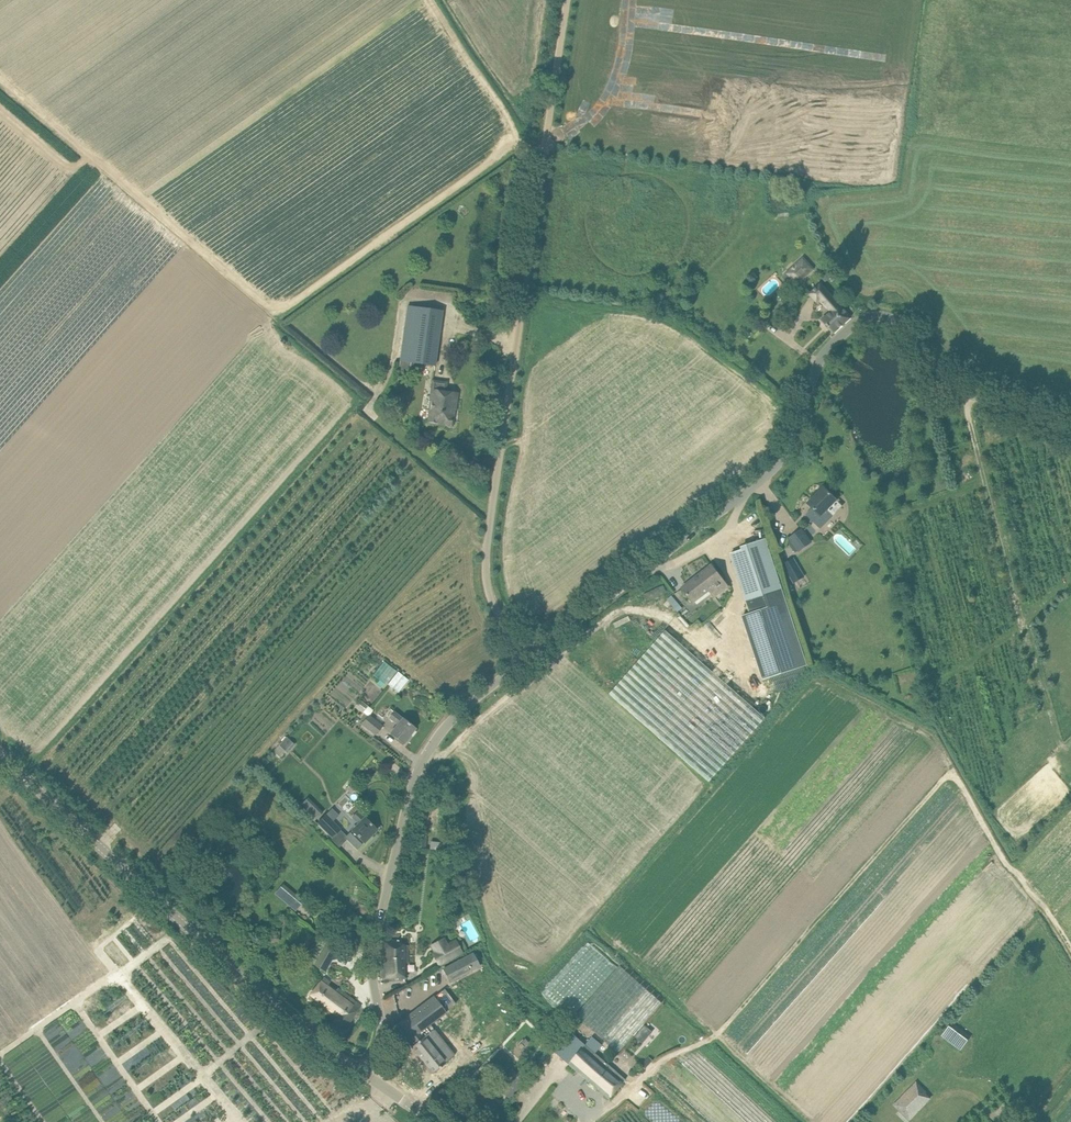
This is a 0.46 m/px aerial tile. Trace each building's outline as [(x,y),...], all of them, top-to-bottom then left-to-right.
[(812,268),(802,257),(788,269),(798,280),(812,268)] [(822,320),(833,332),(850,317),(820,283),(808,294),(817,303),(819,300),(831,312),(822,320)] [(442,311),(407,306),(399,370),(420,372),(421,363),(435,365),(442,311)] [(447,376),(433,374),(431,395),(434,395),(430,420),(450,423),(452,408),(451,407),(452,402),(453,402),(454,392),(445,391),(447,376)] [(836,499),(824,487),(808,503),(813,508),(806,514),(821,528),(833,515),(827,509),(836,499)] [(790,538),(799,551),(811,542),(801,529),(790,538)] [(764,680),(807,666),(765,538),(752,543),(753,546),(732,553),(751,613),(743,616),(764,680)] [(793,558),(784,564),(794,582),(804,577),(793,558)] [(682,588),(693,602),(709,589),(715,596),(728,586),(712,565),(682,588)] [(763,716),(664,628),(607,693),(706,781),(763,716)] [(382,660),(373,675),(401,692),(411,677),(382,660)] [(403,743),(415,728),(394,712),(390,717),(399,724),(391,733),(403,743)] [(368,715),(361,724),(376,735),(383,727),(368,715)] [(300,806),(315,821),(324,812),(309,797),(300,806)] [(357,848),(377,829),(365,817),(364,819),(357,812),(351,818),(358,826),(346,838),(357,848)] [(324,815),(317,823),(332,838),(339,830),(324,815)] [(443,850),(444,841),(430,841),(430,849),(443,850)] [(283,884),(276,892),(304,919),(312,911),(283,884)] [(321,937),(310,957),(316,960),(314,964),(325,970),(338,947),(321,937)] [(382,939),(381,978),(407,979),(407,946),(398,946),(399,940),(382,939)] [(455,940),(434,950),(441,964),(462,953),(455,940)] [(447,967),(444,969),(450,981),(471,970),(464,958),(447,967)] [(576,1015),(618,1052),(662,1003),(620,966),(576,1015)] [(485,988),(493,992),(499,979),(491,976),(485,988)] [(321,980),(308,998),(335,1019),(328,1028),(338,1036),(361,1006),(338,988),(336,991),(321,980)] [(500,1000),(509,988),(501,982),(492,993),(500,1000)] [(433,996),(396,1025),(411,1045),(429,1031),(426,1027),(445,1012),(433,996)] [(411,1045),(411,1046),(433,1072),(454,1055),(432,1028),(429,1031),(411,1045)] [(626,1079),(570,1031),(553,1050),(609,1098),(626,1079)] [(889,1110),(903,1121),(905,1121),(923,1099),(918,1095),(919,1094),(909,1086),(889,1110)]
